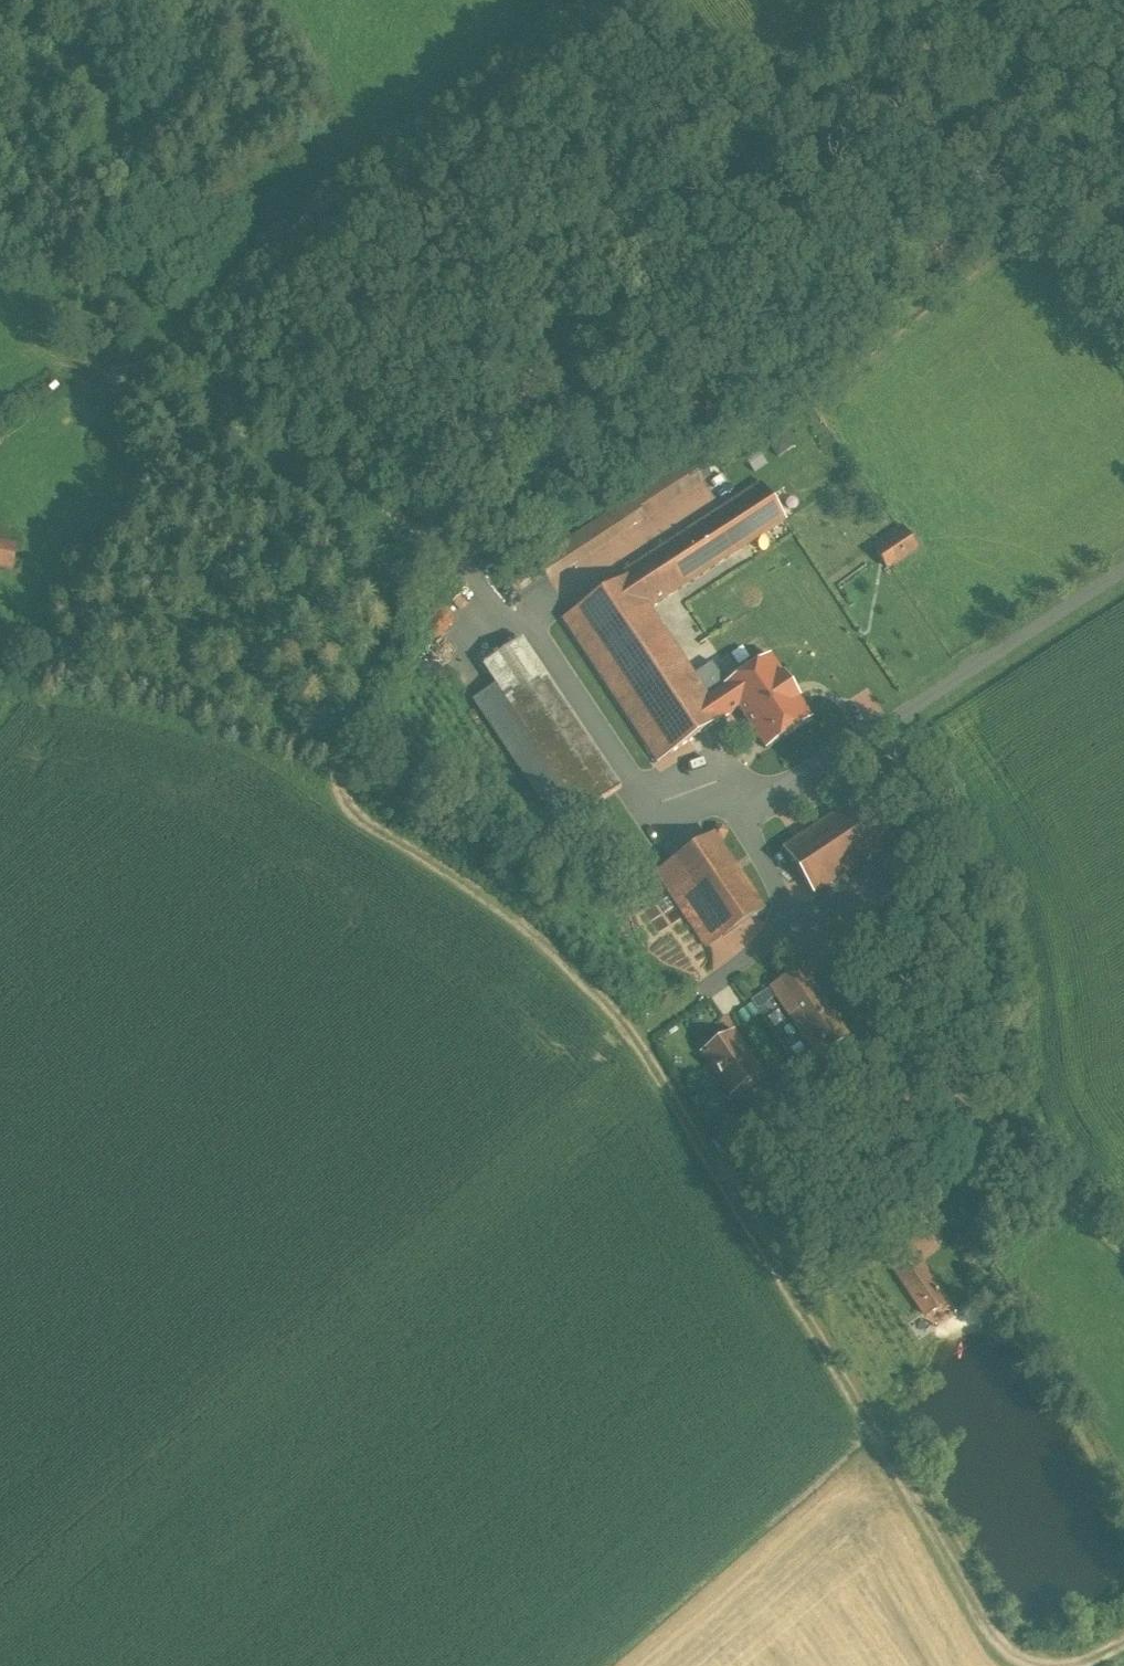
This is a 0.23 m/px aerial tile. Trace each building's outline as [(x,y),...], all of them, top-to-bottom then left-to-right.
[(692,461),(536,563),(549,581),(703,480),(692,461)] [(694,676),(649,609),(786,520),(761,482),(623,572),(627,578),(563,619),(641,737),(627,746),(644,771),(657,762),(658,762),(722,719),(694,676)] [(902,526),(873,546),(889,568),(917,548),(902,526)] [(0,541),(0,566),(13,569),(17,545),(0,541)] [(616,790),(521,647),(473,678),(569,821),(616,790)] [(770,656),(727,684),(712,663),(694,676),(722,719),(739,708),(744,715),(742,717),(749,728),(752,727),(766,749),(812,718),(770,656)] [(864,796),(784,849),(815,895),(894,841),(864,796)] [(714,837),(658,873),(706,947),(762,910),(714,837)] [(848,1037),(801,967),(772,987),(818,1057),(848,1037)] [(733,1032),(703,1052),(731,1094),(761,1074),(733,1032)] [(753,1093),(743,1100),(748,1108),(758,1100),(753,1093)] [(748,1108),(743,1100),(732,1107),(741,1122),(752,1115),(748,1108)] [(948,1286),(905,1218),(881,1234),(923,1302),(948,1286)]
